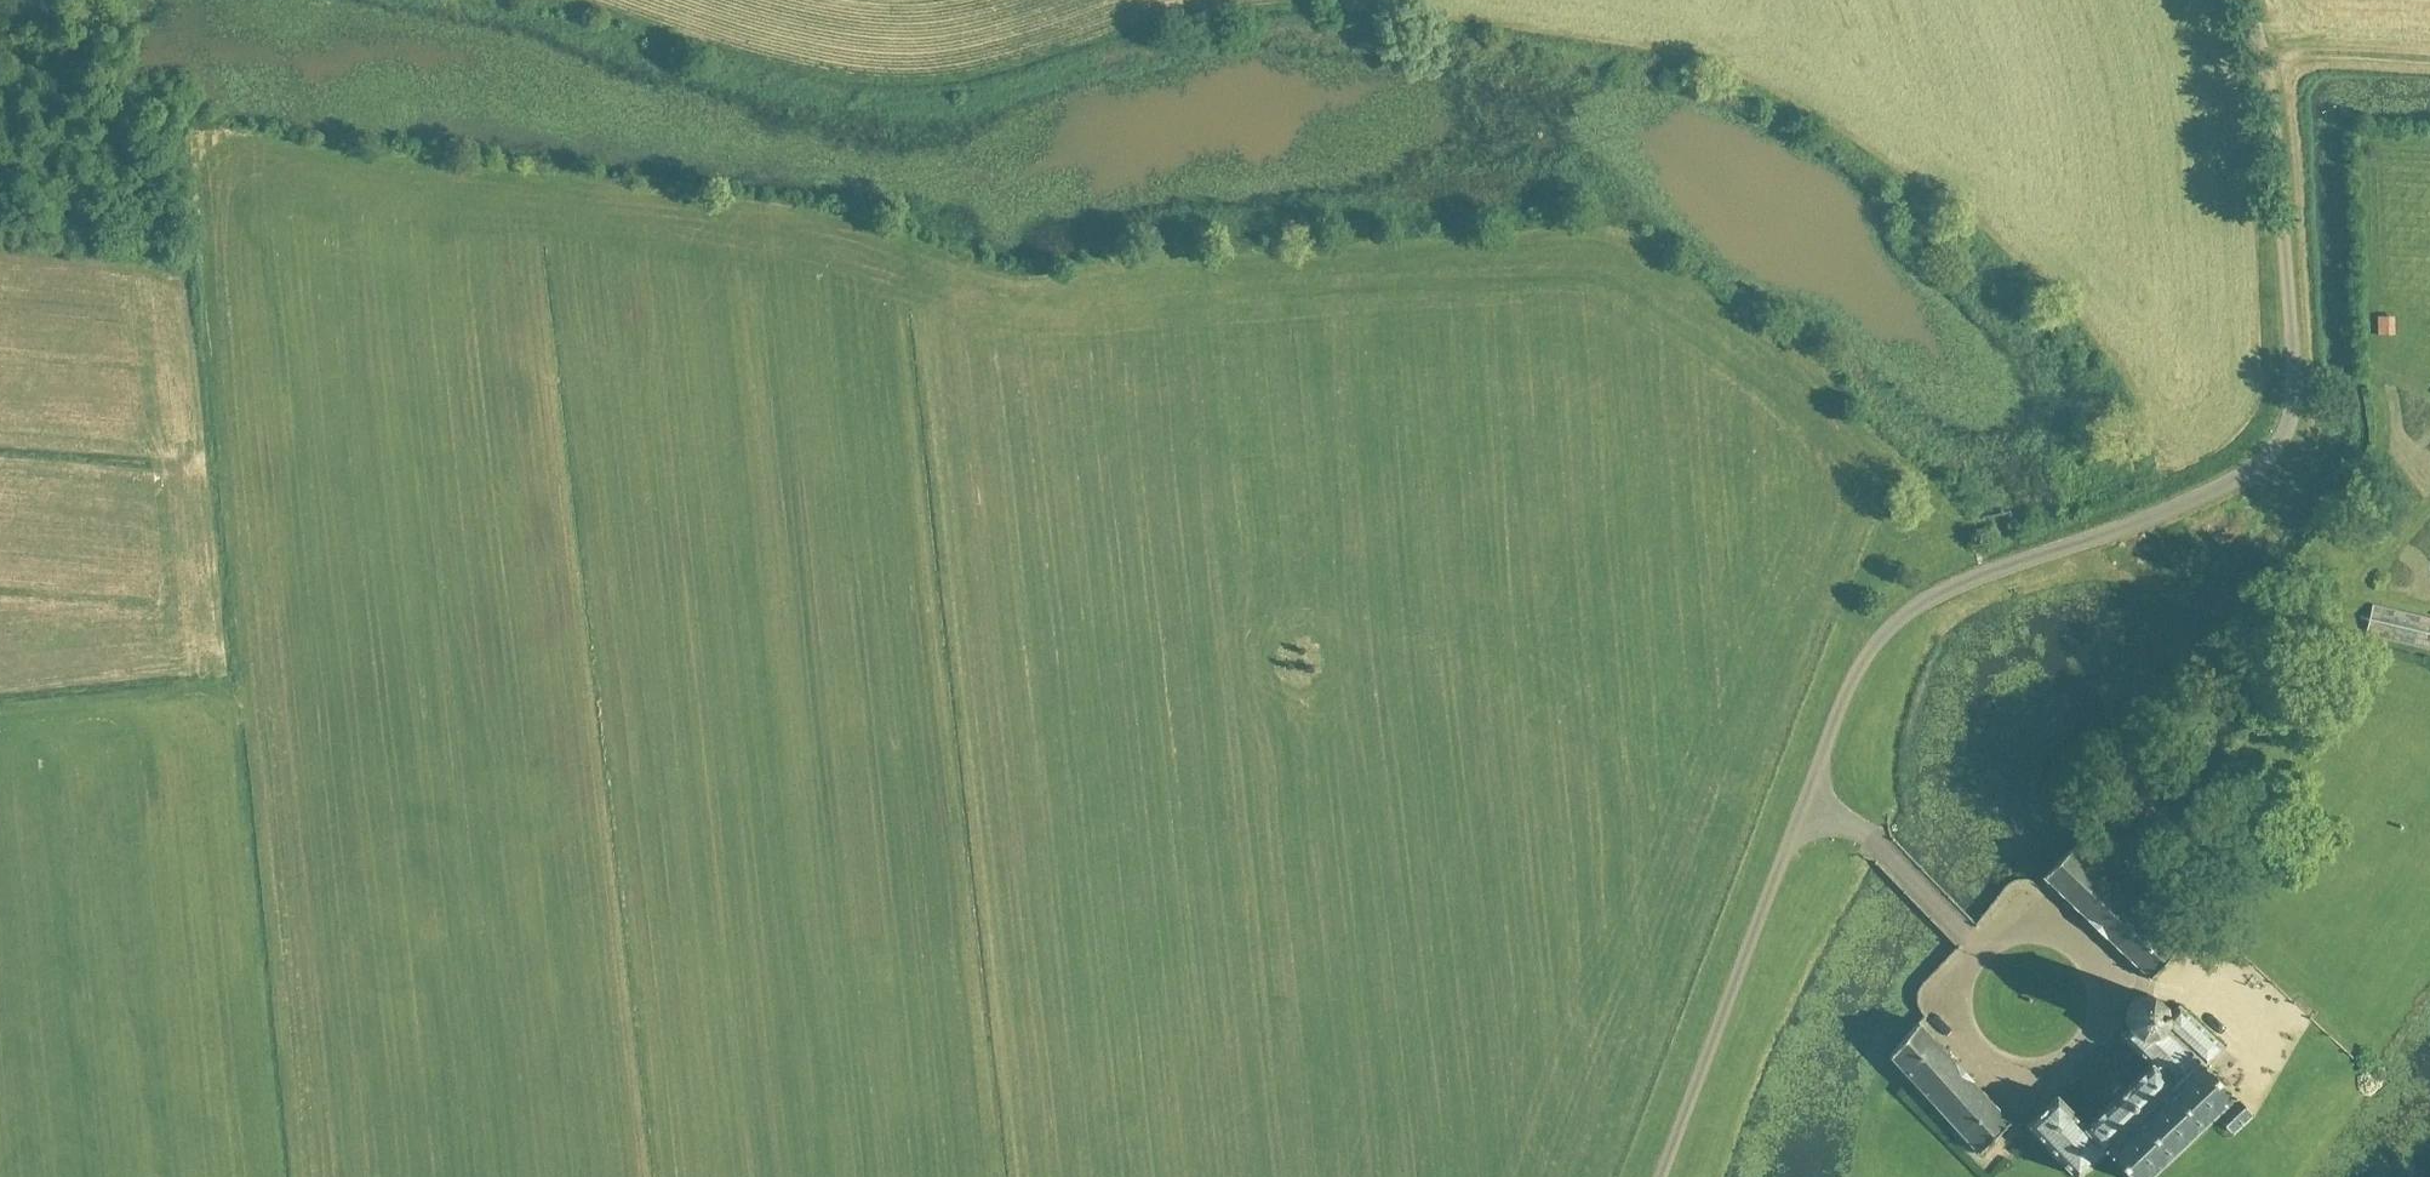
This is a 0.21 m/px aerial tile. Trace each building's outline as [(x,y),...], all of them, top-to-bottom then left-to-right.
[(2429,645),(2429,616),(2370,603),(2364,631),(2429,645)] [(2094,814),(2116,835),(2153,797),(2131,776),(2094,814)] [(2081,836),(2044,875),(2150,976),(2178,947),(2143,914),(2153,903),(2081,836)] [(2174,1009),(2164,1018),(2162,1001),(2150,992),(2134,994),(2124,1007),(2126,1023),(2130,1026),(2122,1033),(2150,1064),(2086,1125),(2058,1095),(2027,1123),(2076,1176),(2106,1148),(2133,1176),(2143,1176),(2212,1112),(2229,1130),(2249,1111),(2209,1069),(2216,1063),(2210,1056),(2222,1044),(2180,1003),(2174,1009)] [(1910,1075),(1979,1151),(2010,1122),(1919,1021),(1887,1050),(1910,1075)]
